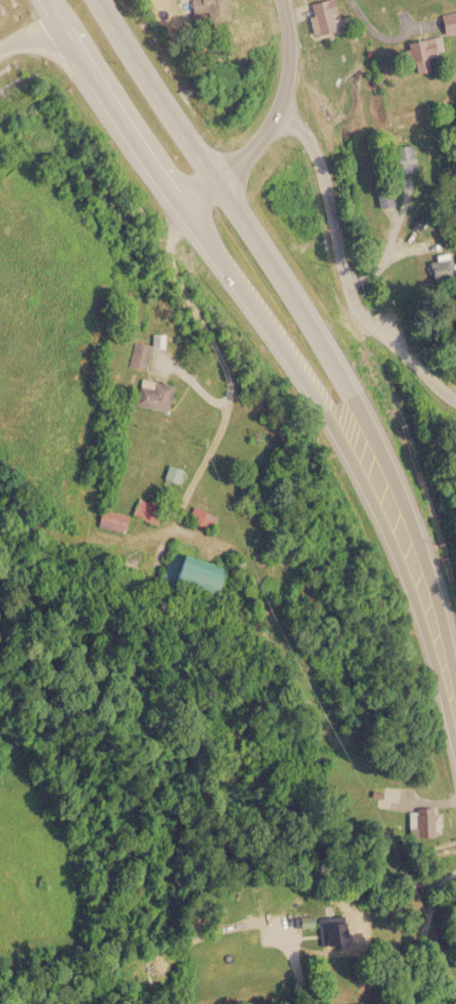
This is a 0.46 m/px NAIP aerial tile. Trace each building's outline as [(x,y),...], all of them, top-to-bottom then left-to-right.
[(179,15),(201,11),(202,23),(230,18),(227,0),(177,0),(179,15)] [(306,3),(313,34),(340,28),(334,0),(320,0),(306,3)] [(455,32),(455,11),(439,14),(442,34),(455,32)] [(442,52),(440,36),(403,42),(405,61),(412,60),(414,72),(428,70),(426,55),(442,52)] [(396,144),(395,172),(413,172),(414,145),(396,144)] [(392,190),(376,190),(377,205),(392,205),(392,190)] [(143,369),(148,344),(129,341),(125,365),(143,369)] [(170,384),(139,379),(134,405),(165,410),(170,384)] [(177,483),(180,470),(167,466),(164,479),(177,483)] [(216,518),(192,506),(186,519),(210,530),(216,518)] [(217,566),(177,554),(169,580),(209,592),(217,566)] [(437,837),(437,807),(415,807),(415,837),(437,837)] [(340,923),(320,924),(321,946),(341,945),(340,923)]
